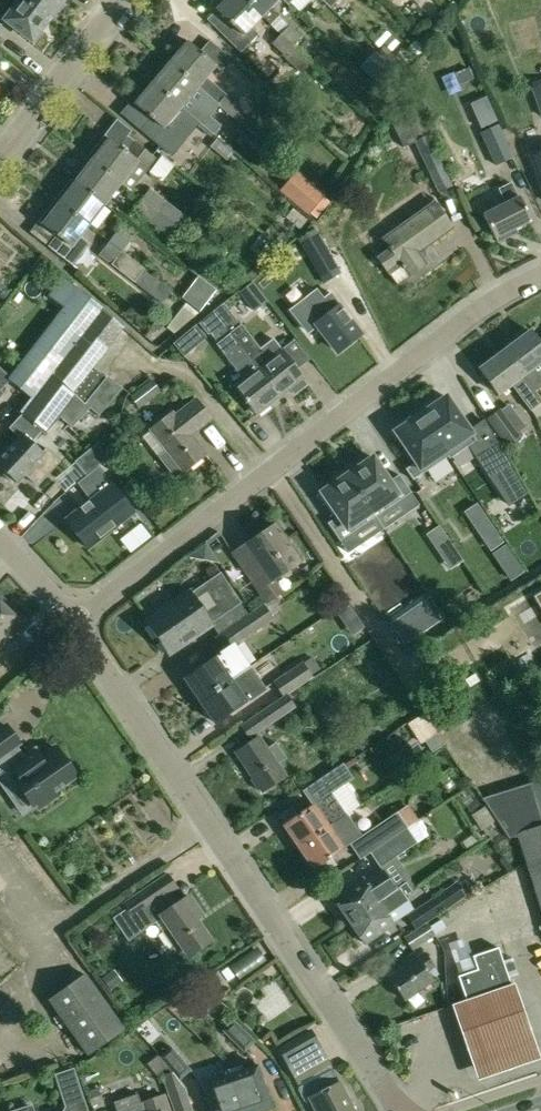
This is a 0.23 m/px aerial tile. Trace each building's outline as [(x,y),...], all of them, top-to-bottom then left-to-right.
[(4,20),(32,42),(49,20),(22,0),(8,0),(6,2),(13,8),(4,20)] [(49,20),(64,0),(22,0),(49,20)] [(208,21),(241,53),(258,34),(251,27),(263,15),(247,0),(226,0),(217,9),(208,21)] [(263,15),(277,0),(247,0),(263,15)] [(290,25),(282,34),(294,45),(302,37),(290,25)] [(423,39),(430,44),(437,35),(430,30),(423,39)] [(282,34),(272,44),(302,73),(311,63),(293,46),(294,45),(282,34)] [(188,42),(170,63),(198,87),(235,118),(242,107),(206,77),(216,66),(188,42)] [(403,78),(412,69),(386,44),(378,53),(403,78)] [(154,83),(181,106),(201,123),(227,145),(234,135),(189,97),(198,87),(170,63),(154,83)] [(401,80),(386,65),(375,77),(390,91),(401,80)] [(459,85),(473,78),(468,67),(454,73),(459,85)] [(154,83),(136,104),(164,127),(181,106),(154,83)] [(540,115),(540,85),(531,88),(540,115)] [(366,95),(366,103),(371,108),(380,99),(371,91),(366,95)] [(415,110),(390,121),(396,133),(421,123),(415,110)] [(513,156),(498,125),(482,132),(497,164),(513,156)] [(108,139),(92,160),(121,183),(126,188),(131,191),(156,159),(128,136),(120,148),(108,139)] [(452,186),(428,136),(415,142),(439,192),(452,186)] [(538,172),(540,171),(540,153),(532,157),(538,172)] [(150,173),(162,182),(174,165),(162,156),(150,173)] [(92,160),(76,181),(105,205),(121,183),(92,160)] [(289,195),(312,214),(325,197),(303,178),(289,195)] [(76,181),(60,202),(89,225),(105,205),(76,181)] [(483,216),(492,234),(495,239),(496,239),(498,244),(517,234),(515,229),(531,221),(519,197),(518,198),(510,184),(499,190),(506,204),(483,216)] [(151,189),(142,200),(178,230),(187,218),(151,189)] [(142,200),(134,210),(171,239),(178,230),(142,200)] [(378,259),(390,275),(401,267),(409,278),(426,265),(418,254),(454,227),(434,201),(391,232),(399,242),(389,250),(378,259)] [(60,202),(43,223),(42,226),(56,237),(48,248),(73,267),(90,244),(80,237),(89,225),(60,202)] [(300,228),(307,219),(293,208),(286,217),(300,228)] [(284,251),(299,272),(311,264),(323,285),(342,274),(315,229),(296,240),(297,241),(284,251)] [(117,231),(109,242),(122,252),(130,242),(117,231)] [(250,249),(261,257),(273,241),(262,233),(250,249)] [(109,242),(101,252),(115,262),(116,261),(122,252),(109,242)] [(116,261),(140,280),(145,274),(135,267),(137,264),(122,252),(116,261)] [(264,270),(251,281),(259,292),(273,279),(264,270)] [(216,292),(198,277),(185,294),(203,308),(216,292)] [(0,391),(0,397),(20,413),(101,311),(73,285),(64,278),(50,297),(54,301),(45,313),(54,321),(24,360),(23,358),(15,353),(0,371),(0,373),(8,380),(0,391)] [(251,283),(239,293),(255,312),(267,302),(259,292),(251,281),(251,282),(251,283)] [(5,300),(12,292),(0,282),(0,297),(5,300)] [(301,311),(313,328),(317,325),(338,352),(360,336),(338,308),(334,312),(321,295),(301,311)] [(10,316),(4,310),(0,314),(0,320),(4,323),(10,316)] [(0,460),(0,465),(7,472),(5,474),(14,483),(16,480),(18,483),(43,455),(32,445),(42,433),(45,436),(61,418),(73,428),(90,409),(99,416),(122,389),(107,377),(106,378),(94,368),(124,328),(101,311),(20,413),(21,413),(21,414),(8,428),(20,439),(0,460)] [(213,312),(206,318),(224,340),(220,343),(230,357),(241,349),(230,335),(213,312)] [(242,325),(230,335),(241,349),(253,340),(242,325)] [(207,326),(182,338),(190,354),(215,343),(207,326)] [(536,390),(540,386),(540,341),(539,342),(530,331),(505,350),(536,390)] [(274,339),(248,358),(279,399),(304,379),(282,350),(282,349),(274,339)] [(505,350),(478,370),(498,396),(512,386),(531,410),(540,403),(540,399),(535,391),(536,390),(505,350)] [(250,376),(234,388),(256,416),(279,399),(248,358),(241,364),(250,376)] [(151,381),(130,397),(138,407),(159,391),(151,381)] [(174,478),(183,471),(184,473),(206,455),(192,436),(212,421),(195,400),(176,416),(173,413),(150,431),(159,441),(150,448),(174,478)] [(424,418),(452,459),(450,460),(452,463),(474,449),(503,492),(520,480),(486,423),(471,433),(449,401),(444,404),(441,400),(424,412),(427,416),(424,418)] [(487,418),(507,445),(520,436),(500,408),(487,418)] [(424,418),(420,420),(418,417),(401,428),(403,432),(398,435),(419,466),(409,472),(416,483),(450,460),(452,459),(424,418)] [(56,481),(64,491),(85,475),(86,475),(87,476),(88,475),(100,465),(108,458),(97,445),(75,462),(76,464),(56,481)] [(48,449),(34,481),(51,488),(65,456),(48,449)] [(347,475),(373,512),(408,488),(397,471),(387,478),(370,453),(367,455),(365,452),(353,460),(355,463),(344,471),(347,475)] [(339,541),(375,516),(373,512),(347,475),(336,482),(334,478),(321,486),(324,490),(321,492),(338,516),(328,523),(339,541)] [(67,522),(87,548),(118,524),(105,507),(112,502),(105,492),(67,522)] [(504,539),(489,518),(476,527),(491,548),(504,539)] [(283,591),(274,578),(301,560),(275,523),(248,542),(253,550),(239,560),(267,602),(283,591)] [(440,552),(451,544),(439,527),(428,535),(440,552)] [(511,579),(525,570),(508,544),(494,554),(511,579)] [(219,636),(247,616),(221,575),(192,595),(148,624),(167,652),(211,623),(219,636)] [(533,595),(540,610),(540,590),(533,595)] [(8,609),(0,601),(0,618),(8,609)] [(264,605),(247,616),(219,636),(220,637),(234,627),(243,641),(275,619),(264,605)] [(24,625),(8,609),(0,618),(0,649),(24,625)] [(410,610),(392,622),(407,643),(424,631),(410,610)] [(234,646),(185,679),(200,701),(249,667),(234,646)] [(302,662),(273,683),(283,697),(287,695),(313,677),(302,662)] [(249,667),(200,701),(214,723),(264,690),(249,667)] [(283,697),(241,725),(250,739),(296,708),(287,695),(283,697)] [(422,716),(408,725),(417,738),(431,728),(422,716)] [(0,733),(0,771),(3,775),(0,777),(0,781),(12,799),(23,791),(35,808),(39,806),(42,809),(58,798),(55,794),(77,779),(57,749),(41,761),(35,753),(26,759),(18,748),(21,746),(8,727),(0,733)] [(436,732),(424,740),(432,751),(444,744),(436,732)] [(236,754),(262,792),(286,776),(260,737),(236,754)] [(285,828),(283,830),(290,840),(292,838),(299,848),(330,826),(347,815),(333,793),(354,779),(343,764),(335,769),(302,791),(312,806),(299,815),(285,825),(284,826),(285,828)] [(482,800),(486,806),(496,820),(508,840),(518,837),(517,834),(540,826),(540,781),(540,780),(482,800)] [(341,795),(355,820),(373,810),(358,785),(341,795)] [(292,806),(279,815),(285,825),(299,815),(292,806)] [(496,820),(486,806),(473,814),(483,829),(496,820)] [(362,836),(351,843),(361,860),(370,854),(408,829),(397,813),(362,836)] [(330,826),(299,848),(305,857),(303,859),(310,869),(313,867),(314,870),(345,848),(351,844),(351,843),(362,836),(355,826),(347,815),(330,826)] [(517,834),(518,837),(540,912),(540,827),(517,834)] [(362,880),(335,899),(337,901),(335,904),(340,911),(343,911),(350,921),(377,903),(403,885),(407,883),(411,880),(396,857),(417,843),(408,829),(370,854),(383,871),(365,884),(362,880)] [(166,873),(110,911),(129,940),(157,921),(181,956),(186,953),(189,957),(212,941),(197,919),(203,915),(189,896),(177,904),(170,894),(178,889),(166,873)] [(377,903),(350,921),(357,931),(356,934),(360,941),(363,941),(365,943),(392,925),(407,914),(413,909),(405,897),(413,892),(407,883),(403,885),(377,903)] [(448,905),(440,892),(421,905),(430,918),(448,905)] [(412,950),(435,935),(427,922),(417,929),(404,937),(412,950)] [(457,977),(466,1004),(513,987),(499,947),(472,957),(477,970),(457,977)] [(388,978),(404,1001),(434,980),(428,972),(435,967),(426,953),(419,958),(415,954),(400,964),(403,968),(388,978)] [(111,989),(123,980),(114,968),(102,978),(111,989)] [(202,981),(208,990),(222,981),(216,972),(202,981)] [(122,1027),(83,974),(49,1000),(88,1053),(122,1027)] [(515,982),(448,1006),(475,1081),(539,1060),(515,982)] [(266,1013),(281,1033),(305,1015),(289,995),(266,1013)] [(222,1031),(245,1053),(255,1041),(233,1019),(222,1031)] [(280,1049),(299,1083),(330,1066),(310,1031),(280,1049)] [(172,1073),(179,1081),(192,1070),(172,1047),(159,1057),(168,1067),(172,1073)] [(159,1057),(157,1055),(148,1063),(159,1075),(168,1067),(159,1057)] [(230,1074),(242,1110),(262,1110),(271,1108),(257,1065),(230,1074)] [(339,1082),(332,1070),(330,1066),(299,1083),(308,1098),(315,1110),(355,1110),(340,1082),(339,1082)] [(74,1068),(55,1074),(66,1107),(64,1110),(88,1110),(74,1068)] [(172,1073),(162,1076),(174,1110),(192,1110),(184,1087),(179,1081),(172,1073)] [(230,1074),(202,1084),(211,1110),(242,1110),(230,1074)] [(104,1102),(103,1101),(98,1088),(98,1087),(87,1091),(93,1107),(104,1102)] [(114,1102),(117,1110),(169,1110),(164,1095),(140,1104),(137,1095),(114,1102)]
